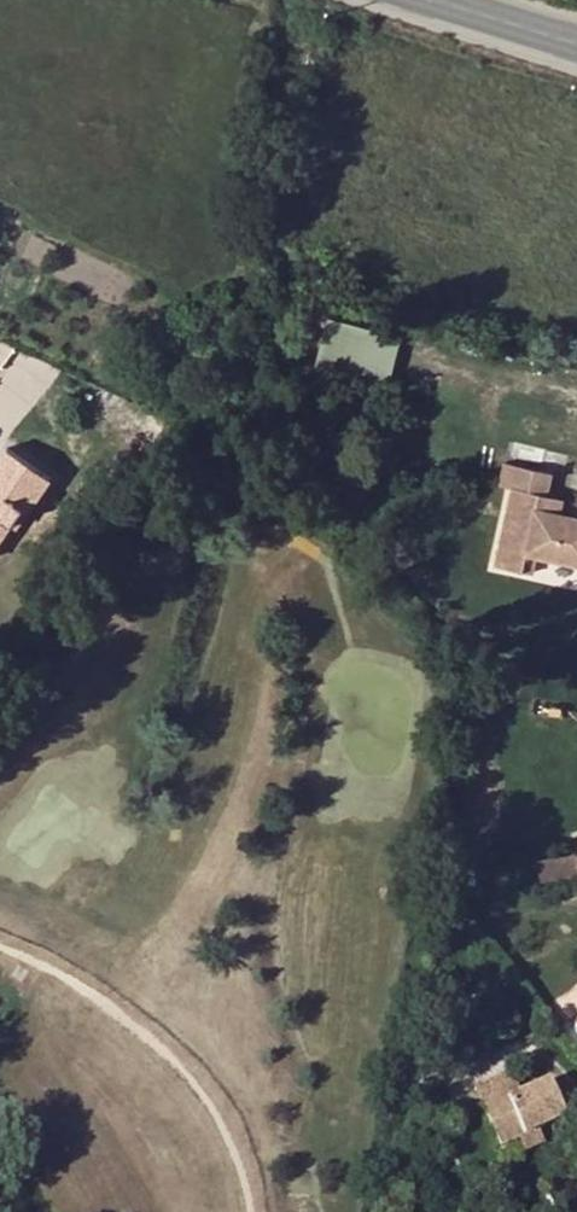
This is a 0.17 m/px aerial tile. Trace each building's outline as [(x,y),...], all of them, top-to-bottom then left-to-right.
[(396,377),(407,332),(333,314),(322,359),(396,377)] [(14,528),(19,532),(53,483),(8,449),(0,460),(0,548),(14,528)] [(548,495),(552,472),(504,462),(498,486),(511,488),(494,565),(523,571),(526,554),(538,556),(576,564),(576,516),(562,512),(545,508),(548,495)] [(548,495),(545,508),(562,512),(565,498),(548,495)] [(534,573),(538,556),(526,554),(523,571),(534,573)] [(539,858),(542,880),(576,874),(576,852),(539,858)] [(514,1096),(506,1076),(470,1091),(477,1107),(503,1095),(505,1100),(514,1096)] [(503,1095),(477,1107),(496,1149),(515,1141),(534,1132),(563,1120),(547,1081),(514,1096),(505,1100),(503,1095)] [(515,1141),(522,1154),(541,1147),(534,1132),(515,1141)]
